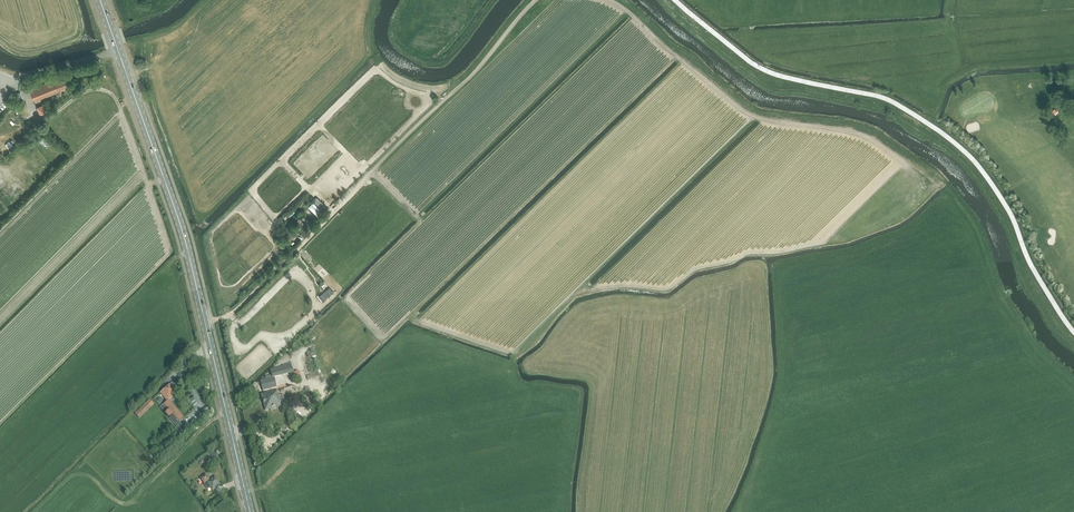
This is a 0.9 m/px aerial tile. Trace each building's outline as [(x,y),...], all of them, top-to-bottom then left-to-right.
[(63,76),(51,81),(53,87),(50,89),(52,94),(68,88),(63,76)] [(53,87),(51,81),(40,86),(38,81),(33,84),(35,88),(30,90),(34,102),(52,94),(50,89),(53,87)] [(20,92),(14,95),(18,105),(24,102),(20,92)] [(37,107),(40,115),(47,112),(45,104),(37,107)] [(286,236),(291,241),(295,237),(290,231),(286,236)] [(324,292),(319,297),(323,302),(328,297),(324,292)] [(267,379),(260,380),(263,391),(276,387),(274,377),(274,376),(293,371),(291,364),(283,366),(283,367),(271,370),(272,375),(266,377),(267,379)] [(299,370),(293,372),(293,373),(296,383),(299,382),(301,381),(302,381),(299,370)] [(171,383),(160,393),(167,401),(163,404),(169,410),(167,412),(165,414),(166,415),(175,425),(177,427),(175,428),(180,433),(185,429),(179,422),(184,417),(169,400),(178,392),(175,388),(171,383)] [(261,394),(265,411),(281,407),(280,403),(280,402),(277,390),(261,394)] [(147,403),(137,412),(135,414),(139,418),(142,416),(151,407),(147,403)] [(194,474),(191,470),(190,468),(185,472),(189,478),(191,476),(194,474)] [(205,474),(200,478),(204,484),(204,485),(207,489),(210,487),(213,491),(221,485),(215,476),(210,480),(205,474)]
